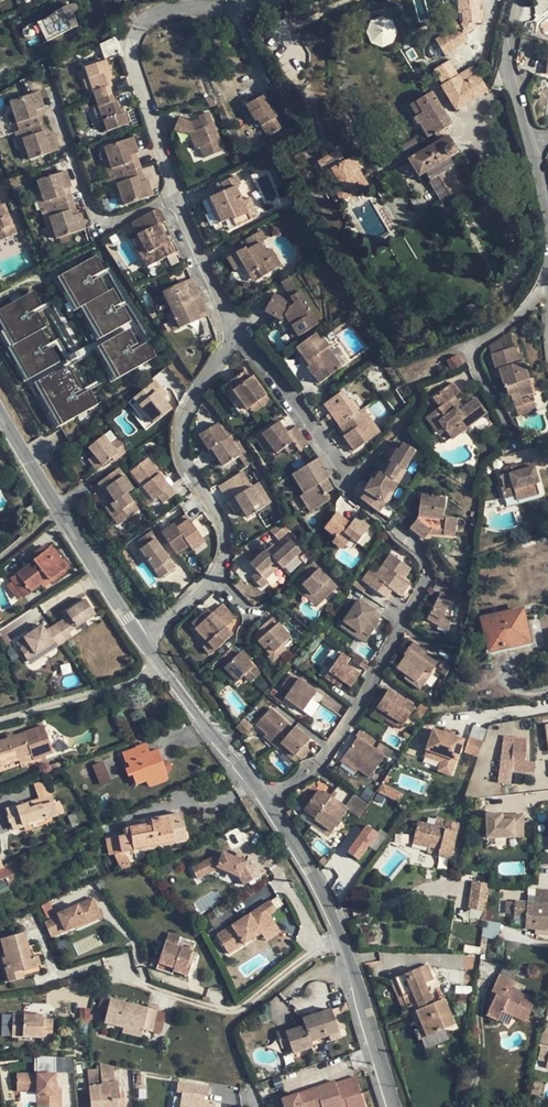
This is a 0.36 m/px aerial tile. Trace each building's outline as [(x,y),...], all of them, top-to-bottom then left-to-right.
[(459,13),(460,13),(462,13),(463,23),(460,25),(458,26),(456,22),(449,26),(452,30),(436,40),(436,41),(444,54),(445,56),(466,43),(466,34),(474,30),(473,23),(480,23),(479,0),(458,0),(458,4),(459,13)] [(37,20),(46,40),(81,25),(71,4),(37,20)] [(396,32),(392,21),(381,18),(371,22),(368,33),(372,43),(382,47),(392,42),(396,32)] [(119,52),(114,38),(100,45),(104,58),(119,52)] [(438,58),(444,54),(436,41),(430,45),(428,46),(428,48),(427,49),(427,51),(427,54),(428,56),(430,57),(431,58),(433,58),(435,59),(436,59),(438,58)] [(96,100),(112,94),(109,86),(106,78),(109,77),(112,76),(106,61),(85,69),(88,79),(94,93),(96,100)] [(477,76),(462,85),(457,77),(448,61),(432,70),(456,109),(486,91),(477,76)] [(462,85),(477,76),(472,68),(457,77),(462,85)] [(94,93),(88,79),(82,81),(88,95),(94,93)] [(37,117),(35,111),(41,109),(44,107),(39,93),(10,103),(13,115),(19,131),(46,122),(44,115),(37,117)] [(114,102),(112,94),(96,100),(98,106),(103,121),(107,131),(128,123),(123,108),(120,109),(117,110),(114,102)] [(427,136),(434,132),(434,134),(450,124),(432,94),(409,108),(417,123),(420,124),(427,136)] [(269,108),(262,96),(246,105),(255,121),(258,120),(268,137),(281,129),(275,119),(277,118),(273,110),(270,111),(269,108)] [(213,97),(205,99),(211,107),(217,106),(213,97)] [(87,102),(80,105),(82,111),(89,109),(87,102)] [(98,123),(103,121),(98,106),(93,108),(98,123)] [(37,117),(44,115),(41,109),(35,111),(37,117)] [(194,125),(189,122),(180,119),(175,130),(184,134),(185,131),(189,134),(196,149),(200,148),(205,159),(224,151),(208,112),(199,117),(199,118),(201,121),(194,125)] [(13,115),(8,116),(14,133),(19,131),(13,115)] [(58,150),(54,135),(51,137),(45,138),(42,132),(49,130),(46,122),(19,131),(25,148),(29,160),(58,150)] [(302,132),(297,122),(283,131),(288,140),(302,132)] [(45,138),(51,137),(49,130),(42,132),(45,138)] [(19,131),(14,133),(20,150),(25,148),(19,131)] [(141,168),(138,161),(132,163),(130,156),(136,154),(138,153),(133,138),(104,148),(108,160),(114,177),(141,168)] [(444,205),(439,209),(445,218),(456,212),(450,204),(469,192),(449,158),(456,154),(447,138),(409,161),(418,176),(425,172),(430,180),(439,175),(454,200),(444,205)] [(484,144),(489,153),(498,147),(493,139),(484,144)] [(368,185),(358,167),(359,166),(354,158),(346,163),(339,151),(318,163),(325,174),(332,170),(343,189),(336,193),(340,201),(347,197),(345,193),(359,185),(361,189),(368,185)] [(132,163),(138,161),(136,154),(130,156),(132,163)] [(108,160),(103,162),(109,179),(114,177),(108,160)] [(146,182),(139,184),(137,177),(143,175),(141,168),(114,177),(120,194),(124,206),(153,196),(148,181),(146,182)] [(73,201),(71,194),(64,196),(62,190),(68,187),(71,186),(66,172),(37,182),(41,193),(46,210),(73,201)] [(139,184),(146,182),(143,175),(137,177),(139,184)] [(439,175),(430,180),(444,205),(454,200),(439,175)] [(258,216),(250,197),(242,201),(236,187),(241,185),(236,176),(221,183),(225,191),(210,198),(221,223),(233,218),(236,226),(258,216)] [(114,177),(109,179),(115,196),(120,194),(114,177)] [(345,193),(347,197),(361,189),(359,185),(345,193)] [(64,196),(71,194),(68,187),(62,190),(64,196)] [(41,193),(36,195),(41,212),(46,210),(41,193)] [(221,223),(210,198),(206,200),(218,225),(221,223)] [(85,229),(81,214),(78,215),(72,217),(69,211),(76,208),(73,201),(46,210),(52,227),(56,239),(59,238),(68,235),(85,229)] [(17,234),(4,203),(1,205),(0,204),(0,231),(1,230),(5,239),(17,234)] [(72,217),(78,215),(76,208),(69,211),(72,217)] [(160,224),(165,222),(158,208),(131,222),(142,245),(147,254),(151,252),(156,263),(175,253),(160,224)] [(46,210),(41,212),(47,229),(52,227),(46,210)] [(270,259),(265,252),(260,243),(267,240),(261,230),(245,239),(249,245),(236,253),(243,266),(249,275),(257,270),(262,278),(274,270),(268,260),(270,259)] [(28,242),(24,234),(18,237),(10,240),(13,248),(28,242)] [(68,235),(59,238),(61,244),(70,241),(68,235)] [(147,268),(156,263),(151,252),(147,254),(142,245),(136,248),(147,268)] [(270,259),(268,260),(274,270),(282,266),(271,249),(265,252),(270,259)] [(227,258),(235,271),(243,266),(236,253),(227,258)] [(96,257),(55,279),(73,312),(79,308),(107,293),(99,278),(91,282),(89,279),(103,272),(96,257)] [(257,270),(249,275),(254,283),(262,278),(257,270)] [(164,278),(170,289),(173,287),(168,276),(164,278)] [(282,321),(285,315),(298,337),(318,325),(312,314),(313,314),(291,278),(282,283),(290,297),(285,300),(274,294),(264,311),(282,321)] [(163,292),(172,310),(180,328),(200,319),(198,315),(201,314),(206,312),(191,279),(173,287),(170,289),(163,292)] [(107,293),(79,308),(97,341),(130,322),(122,308),(114,312),(112,308),(120,304),(112,290),(107,293)] [(0,311),(0,329),(11,348),(40,331),(44,329),(36,315),(26,320),(24,316),(40,307),(32,293),(0,311)] [(167,312),(175,330),(180,328),(172,310),(167,312)] [(128,330),(95,349),(114,382),(155,358),(147,344),(130,353),(128,349),(136,345),(128,330)] [(40,331),(11,348),(6,351),(25,384),(59,364),(50,349),(42,353),(40,350),(48,345),(40,331)] [(326,349),(329,347),(323,338),(320,340),(315,334),(296,347),(309,365),(308,367),(320,384),(341,368),(326,349)] [(520,354),(516,355),(514,347),(491,354),(498,379),(501,378),(504,388),(506,388),(509,397),(511,396),(515,409),(521,407),(521,405),(534,401),(528,381),(528,380),(520,354)] [(452,371),(462,365),(456,355),(446,360),(452,371)] [(52,374),(32,386),(57,429),(97,406),(88,391),(73,400),(71,397),(81,391),(67,368),(54,376),(52,374)] [(222,388),(241,414),(250,408),(258,402),(261,407),(270,400),(252,376),(249,378),(244,371),(222,388)] [(158,392),(161,389),(155,381),(134,399),(154,423),(171,409),(163,398),(158,392)] [(438,421),(446,431),(453,440),(465,431),(472,439),(491,425),(484,416),(487,414),(475,398),(462,407),(454,397),(460,393),(452,383),(433,397),(440,406),(438,408),(444,416),(438,421)] [(161,389),(158,392),(163,398),(167,395),(161,389)] [(343,391),(324,405),(330,413),(333,417),(338,425),(357,412),(349,400),(343,391)] [(201,404),(212,414),(218,408),(209,396),(201,404)] [(358,411),(360,410),(352,398),(349,400),(357,412),(358,411)] [(521,407),(515,409),(517,417),(536,411),(534,401),(521,405),(521,407)] [(261,407),(258,402),(250,408),(253,413),(261,407)] [(363,408),(360,410),(358,411),(365,420),(370,417),(363,408)] [(444,416),(438,408),(426,417),(439,436),(446,431),(438,421),(444,416)] [(358,411),(357,412),(338,425),(345,435),(343,436),(354,451),(380,433),(370,417),(365,420),(358,411)] [(227,421),(219,426),(227,438),(229,437),(235,433),(227,421)] [(276,455),(284,448),(293,442),(297,448),(300,451),(308,445),(295,427),(287,433),(279,421),(255,439),(264,451),(270,447),(276,455)] [(227,438),(219,426),(218,423),(199,435),(208,450),(211,448),(227,438)] [(345,435),(338,425),(335,428),(342,437),(343,436),(345,435)] [(128,450),(118,437),(110,444),(104,436),(89,449),(94,455),(102,465),(112,457),(115,461),(128,450)] [(216,456),(223,467),(241,455),(229,437),(227,438),(211,448),(216,456)] [(293,442),(284,448),(289,454),(297,448),(293,442)] [(384,475),(394,481),(401,469),(404,470),(416,451),(403,443),(398,452),(396,450),(389,462),(392,463),(384,475)] [(216,456),(211,448),(208,450),(207,450),(212,459),(216,456)] [(240,457),(246,467),(255,461),(249,452),(240,457)] [(102,465),(94,455),(88,460),(96,470),(102,465)] [(327,480),(323,474),(327,472),(318,458),(292,475),(304,494),(327,480)] [(131,472),(142,487),(153,500),(158,496),(164,503),(176,493),(148,459),(131,472)] [(533,467),(532,461),(515,466),(517,472),(533,467)] [(538,484),(533,467),(517,472),(515,466),(515,465),(503,468),(505,474),(500,475),(503,487),(501,488),(507,507),(518,504),(517,501),(538,495),(535,485),(538,484)] [(126,493),(133,488),(120,469),(98,484),(112,504),(106,508),(118,525),(128,518),(139,510),(126,493)] [(257,480),(264,476),(259,469),(252,473),(257,480)] [(404,470),(401,469),(394,481),(398,483),(405,471),(404,470)] [(379,472),(374,481),(371,480),(360,499),(378,513),(385,502),(383,501),(390,490),(392,492),(398,483),(394,481),(384,475),(379,472)] [(228,501),(234,497),(251,486),(243,473),(219,487),(228,501)] [(333,490),(327,480),(304,494),(314,510),(328,501),(324,495),(333,490)] [(259,482),(251,486),(234,497),(242,510),(247,517),(272,502),(259,482)] [(153,500),(142,487),(139,490),(149,503),(153,500)] [(385,502),(387,503),(393,493),(392,492),(390,490),(383,501),(385,502)] [(304,494),(300,497),(310,513),(314,510),(304,494)] [(424,539),(429,533),(433,528),(444,529),(443,534),(455,536),(457,518),(444,517),(446,498),(421,495),(418,517),(417,519),(410,528),(424,539)] [(242,510),(234,497),(228,501),(236,514),(242,510)] [(336,513),(324,529),(335,538),(341,531),(344,533),(351,524),(336,513)] [(342,550),(347,545),(351,539),(357,543),(369,527),(356,517),(351,524),(344,533),(341,531),(335,538),(332,542),(342,550)] [(128,518),(118,525),(122,532),(132,525),(128,518)] [(177,555),(190,546),(202,538),(188,519),(176,528),(173,524),(161,533),(168,543),(177,555)] [(280,539),(291,529),(285,522),(274,532),(280,539)] [(176,568),(161,548),(168,543),(161,533),(157,527),(138,541),(143,547),(139,550),(161,579),(176,568)] [(202,538),(190,546),(193,551),(205,542),(202,538)] [(357,543),(351,539),(347,545),(352,549),(357,543)] [(274,544),(266,551),(266,550),(250,564),(257,572),(252,578),(261,588),(268,583),(265,579),(280,566),(283,569),(301,552),(291,540),(280,550),(274,544)] [(138,541),(129,546),(134,553),(139,550),(143,547),(138,541)] [(49,582),(67,567),(51,547),(46,551),(42,546),(34,553),(38,558),(10,579),(24,597),(40,585),(47,579),(49,582)] [(401,597),(410,583),(403,578),(411,568),(391,554),(377,574),(369,586),(386,598),(391,590),(401,597)] [(325,575),(331,569),(318,555),(304,569),(312,576),(301,587),(306,592),(307,590),(319,603),(336,587),(325,575)] [(369,586),(377,574),(370,569),(362,581),(369,586)] [(362,581),(356,577),(352,584),(364,592),(369,586),(362,581)] [(450,617),(453,603),(465,606),(467,596),(445,585),(427,619),(439,625),(442,619),(444,614),(450,617)] [(306,592),(303,593),(316,606),(319,603),(307,590),(306,592)] [(69,633),(96,615),(85,599),(66,612),(68,616),(63,619),(46,630),(42,625),(23,638),(27,643),(19,648),(27,661),(53,643),(56,648),(72,637),(69,633)] [(380,621),(377,619),(372,616),(375,611),(359,600),(340,626),(357,638),(361,632),(369,638),(380,621)] [(211,655),(232,635),(225,627),(234,618),(222,604),(212,613),(195,628),(208,642),(203,647),(211,655)] [(191,624),(195,628),(212,613),(208,609),(191,624)] [(526,628),(524,621),(522,610),(482,619),(489,651),(529,642),(526,628)] [(282,645),(284,647),(293,640),(272,617),(257,630),(259,632),(254,637),(265,649),(269,646),(274,652),(282,645)] [(449,624),(442,619),(439,625),(438,626),(448,632),(449,624)] [(301,636),(307,642),(313,635),(307,630),(301,636)] [(361,632),(357,638),(365,643),(369,638),(361,632)] [(396,667),(406,675),(416,682),(425,670),(430,674),(438,662),(408,639),(399,651),(405,656),(396,667)] [(269,646),(265,649),(270,655),(268,657),(273,663),(287,650),(284,647),(282,645),(274,652),(269,646)] [(253,667),(248,661),(240,653),(239,654),(232,647),(227,653),(222,657),(218,661),(230,674),(237,681),(243,675),(250,682),(254,679),(259,674),(260,673),(254,667),(253,667)] [(222,657),(227,653),(222,648),(217,652),(222,657)] [(243,650),(240,653),(248,661),(251,658),(243,650)] [(351,661),(366,671),(371,664),(351,651),(348,655),(353,658),(351,661)] [(343,682),(350,687),(359,675),(346,665),(350,659),(341,653),(325,678),(339,688),(343,682)] [(430,674),(425,670),(416,682),(406,675),(404,679),(419,689),(430,674)] [(232,686),(237,681),(230,674),(225,678),(232,686)] [(294,684),(298,679),(291,674),(288,679),(294,684)] [(256,682),(255,684),(263,693),(271,686),(262,677),(256,682)] [(278,693),(284,698),(303,711),(309,703),(317,692),(298,679),(294,684),(288,679),(278,693)] [(284,698),(278,693),(272,689),(269,693),(281,702),(284,698)] [(404,725),(415,707),(387,690),(374,712),(384,719),(387,715),(404,725)] [(321,695),(317,692),(309,703),(313,705),(321,695)] [(422,702),(415,711),(425,717),(431,707),(422,702)] [(276,748),(280,744),(293,728),(271,708),(256,725),(266,734),(264,737),(276,748)] [(425,717),(415,711),(412,717),(421,722),(425,717)] [(387,715),(384,719),(401,729),(404,725),(387,715)] [(244,719),(235,728),(244,736),(252,727),(244,719)] [(280,744),(285,748),(294,756),(292,759),(296,762),(300,759),(301,759),(310,751),(304,746),(310,739),(295,726),(293,728),(280,744)] [(355,736),(358,738),(342,760),(352,767),(368,778),(385,756),(372,747),(377,739),(361,728),(355,736)] [(452,775),(464,739),(434,729),(427,750),(428,750),(426,756),(442,762),(439,771),(452,775)] [(35,740),(27,743),(23,732),(14,736),(7,739),(0,741),(0,767),(19,760),(28,757),(29,761),(30,765),(42,761),(42,760),(35,740)] [(503,735),(503,742),(526,745),(527,738),(503,735)] [(465,752),(479,757),(484,741),(470,736),(465,752)] [(526,745),(503,742),(499,782),(509,783),(510,770),(535,773),(535,763),(525,762),(526,745)] [(146,744),(137,748),(141,756),(149,753),(146,744)] [(137,748),(122,753),(125,762),(127,761),(132,776),(136,785),(146,781),(149,786),(150,787),(165,782),(167,780),(165,774),(168,773),(169,772),(170,768),(170,766),(169,764),(165,761),(162,761),(158,750),(149,753),(141,756),(137,748)] [(285,748),(282,752),(291,760),(292,759),(294,756),(285,748)] [(60,763),(56,750),(41,756),(42,760),(42,761),(45,769),(60,763)] [(342,760),(340,762),(350,769),(352,767),(342,760)] [(127,761),(125,762),(123,763),(128,778),(132,776),(127,761)] [(92,766),(100,787),(111,783),(103,762),(92,766)] [(535,763),(535,773),(547,774),(547,764),(535,763)] [(39,799),(52,795),(47,781),(34,786),(39,799)] [(377,791),(400,802),(403,794),(382,784),(377,791)] [(330,800),(322,794),(318,791),(314,796),(309,792),(300,805),(305,809),(304,811),(316,819),(312,825),(328,837),(345,814),(328,802),(330,800)] [(345,814),(347,810),(348,809),(345,806),(334,799),(330,796),(324,792),(322,794),(330,800),(328,802),(345,814)] [(348,809),(347,810),(358,819),(369,804),(354,794),(345,806),(348,809)] [(9,823),(10,823),(13,831),(24,827),(23,826),(46,818),(46,820),(58,816),(53,803),(54,802),(52,795),(39,799),(27,803),(28,803),(17,807),(16,806),(6,809),(8,817),(7,817),(9,823)] [(384,801),(377,798),(375,805),(382,807),(384,801)] [(290,820),(296,817),(291,809),(286,813),(290,820)] [(497,815),(497,814),(487,814),(487,837),(524,837),(524,815),(503,815),(503,820),(497,820),(497,815)] [(173,834),(169,816),(151,820),(152,823),(130,827),(131,834),(119,837),(122,852),(124,852),(162,844),(160,837),(173,834)] [(435,818),(434,826),(444,828),(446,820),(435,818)] [(428,847),(427,851),(427,854),(450,859),(459,823),(446,820),(444,828),(434,826),(418,822),(413,844),(428,847)] [(347,853),(356,860),(376,835),(367,828),(347,853)] [(114,854),(122,852),(119,837),(106,839),(109,855),(114,854)] [(130,867),(124,852),(122,852),(114,854),(122,870),(130,867)] [(228,854),(192,873),(198,883),(220,871),(228,854)] [(249,863),(228,854),(220,871),(241,880),(249,863)] [(24,869),(20,860),(3,867),(0,869),(0,880),(24,869)] [(485,911),(489,886),(489,883),(473,881),(468,909),(485,911)] [(527,903),(535,903),(535,889),(528,889),(527,903)] [(547,904),(547,890),(535,889),(535,903),(547,904)] [(77,907),(84,927),(103,920),(94,900),(77,907)] [(526,928),(547,930),(547,904),(535,903),(527,903),(506,901),(505,913),(514,913),(513,915),(526,916),(526,928)] [(248,918),(261,938),(267,945),(282,935),(270,917),(275,914),(270,904),(248,918)] [(57,921),(64,936),(84,927),(77,907),(55,916),(57,921)] [(218,936),(230,957),(261,938),(248,918),(218,936)] [(479,955),(482,938),(484,921),(468,919),(466,934),(463,951),(463,953),(465,953),(477,955),(479,955)] [(57,921),(45,925),(52,940),(64,936),(57,921)] [(484,921),(482,938),(487,939),(499,941),(501,923),(484,921)] [(24,933),(0,939),(6,957),(2,959),(9,982),(23,978),(21,971),(40,965),(37,956),(31,958),(24,933)] [(189,962),(192,951),(165,942),(158,964),(173,969),(172,971),(187,976),(192,963),(189,962)] [(465,953),(463,953),(439,952),(438,967),(464,971),(465,957),(465,953)] [(406,970),(407,973),(427,965),(426,962),(406,970)] [(499,975),(512,981),(518,969),(504,963),(499,975)] [(42,973),(40,965),(21,971),(23,978),(42,973)] [(416,1012),(422,1027),(426,1036),(454,1024),(443,1000),(433,1004),(424,983),(433,979),(427,965),(407,973),(395,978),(407,1007),(416,1003),(419,1010),(416,1012)] [(151,982),(156,970),(144,966),(140,978),(151,982)] [(465,971),(464,980),(473,981),(474,972),(465,971)] [(502,1011),(513,1016),(525,1022),(534,1000),(509,989),(512,981),(499,975),(491,991),(497,994),(487,1016),(498,1021),(499,1019),(502,1011)] [(407,1007),(395,978),(390,980),(403,1009),(407,1007)] [(158,1007),(147,1005),(147,1008),(110,999),(104,998),(101,1011),(107,1012),(104,1023),(123,1028),(142,1032),(143,1030),(152,1032),(157,1010),(158,1007)] [(80,1009),(80,1023),(90,1023),(90,1009),(80,1009)] [(157,1010),(152,1032),(162,1034),(167,1012),(157,1010)] [(284,1029),(275,1032),(280,1050),(288,1047),(291,1055),(310,1049),(308,1042),(337,1033),(330,1010),(299,1019),(301,1027),(285,1032),(284,1029)] [(502,1011),(499,1019),(509,1025),(513,1016),(502,1011)] [(13,1014),(12,1024),(23,1024),(23,1015),(13,1014)] [(42,1040),(52,1041),(53,1019),(44,1019),(44,1015),(23,1015),(23,1024),(12,1024),(12,1037),(42,1038),(42,1040)] [(419,1039),(426,1036),(422,1027),(415,1030),(419,1039)] [(141,1038),(142,1032),(123,1028),(122,1033),(141,1038)] [(543,1033),(542,1033),(539,1044),(547,1045),(547,1034),(543,1033)] [(91,1106),(125,1106),(124,1099),(120,1099),(118,1082),(115,1082),(113,1066),(100,1063),(100,1069),(101,1073),(88,1074),(91,1106)] [(16,1072),(16,1092),(36,1093),(37,1106),(63,1106),(59,1073),(16,1072)] [(335,1080),(298,1093),(302,1106),(366,1106),(356,1078),(337,1085),(335,1080)] [(182,1097),(184,1083),(177,1082),(175,1096),(182,1097)] [(214,1102),(208,1101),(210,1087),(184,1083),(182,1097),(180,1106),(214,1106),(214,1102)] [(298,1093),(297,1090),(279,1096),(283,1106),(302,1106),(298,1093)]
